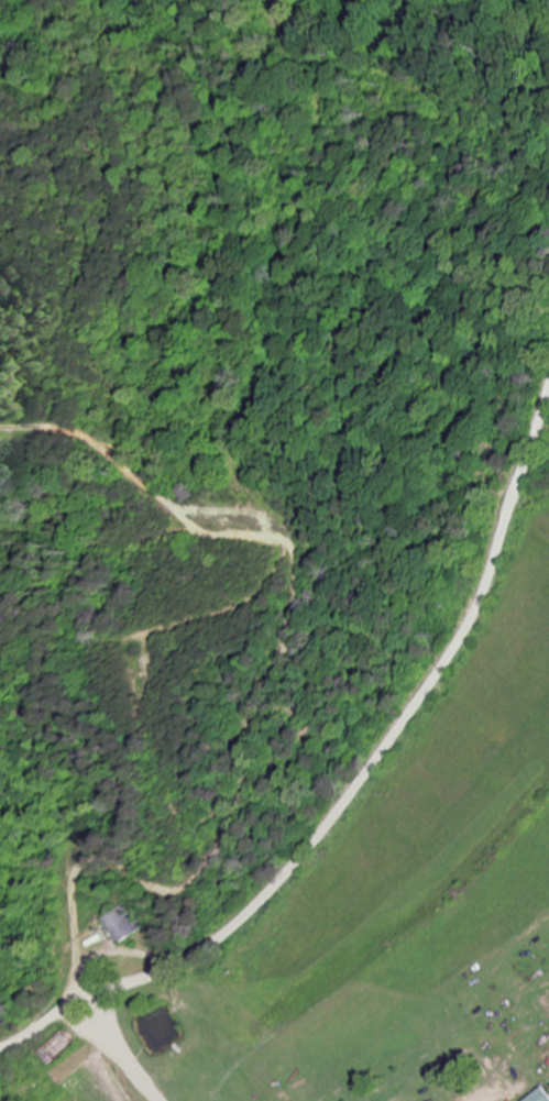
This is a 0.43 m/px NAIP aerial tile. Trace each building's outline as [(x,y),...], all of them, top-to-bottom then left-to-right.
[(119,944),(141,927),(124,905),(102,921),(119,944)] [(532,1100),(548,1100),(548,1088),(532,1100)]
